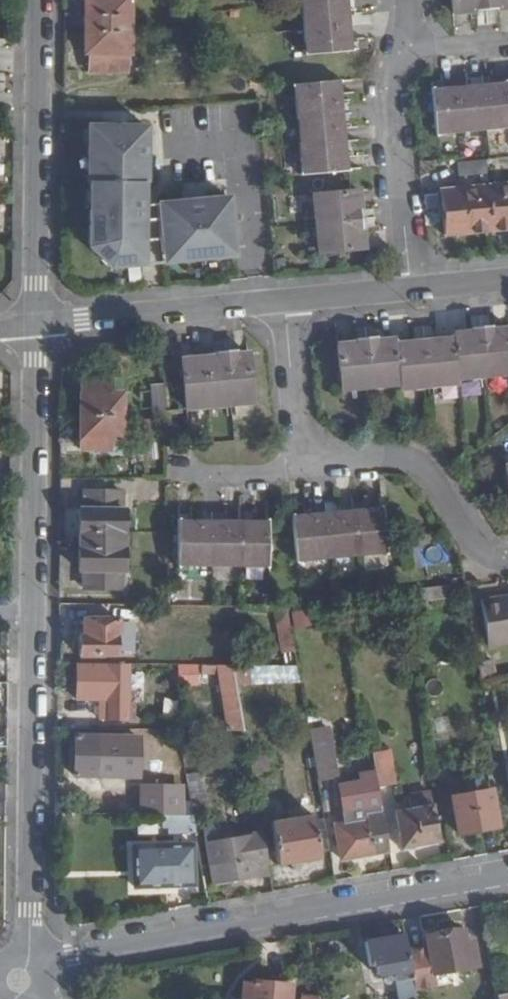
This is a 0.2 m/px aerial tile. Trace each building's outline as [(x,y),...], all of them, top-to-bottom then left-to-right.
[(127,72),(127,54),(130,54),(131,0),(86,0),(85,53),(91,54),(91,71),(127,72)] [(302,29),(303,30),(348,27),(346,0),(335,0),(300,3),(300,6),(302,29)] [(486,11),(485,0),(452,0),(453,15),(486,11)] [(486,11),(507,9),(507,0),(485,0),(486,11)] [(348,27),(303,30),(306,54),(350,50),(348,27)] [(297,119),(342,115),(339,82),(294,86),(297,119)] [(481,86),(485,131),(507,128),(507,116),(505,83),(481,86)] [(481,86),(455,89),(459,133),(482,131),(485,131),(481,86)] [(459,133),(455,89),(431,91),(436,135),(459,133)] [(299,146),(344,142),(342,115),(297,119),(299,146)] [(91,182),(90,243),(102,243),(111,253),(113,267),(137,264),(138,241),(144,241),(144,218),(140,218),(140,201),(144,201),(144,183),(147,183),(147,153),(150,153),(150,141),(147,141),(147,126),(89,125),(88,182),(91,182)] [(347,170),(344,142),(299,146),(301,173),(347,170)] [(490,230),(507,228),(507,183),(486,185),(490,230)] [(444,235),(490,230),(486,185),(441,189),(444,235)] [(314,224),(357,220),(355,192),(312,195),(314,224)] [(157,203),(161,252),(179,250),(180,260),(232,255),(227,196),(157,203)] [(359,250),(357,220),(314,224),(316,253),(359,250)] [(102,243),(90,243),(113,267),(111,253),(102,243)] [(179,250),(161,252),(162,262),(180,260),(179,250)] [(480,328),(485,376),(507,373),(507,335),(507,330),(491,331),(490,327),(480,328)] [(451,335),(451,340),(455,378),(485,376),(480,328),(469,329),(468,334),(451,335)] [(374,338),(364,339),(369,386),(398,384),(395,346),(394,341),(376,343),(374,338)] [(369,386),(364,339),(353,340),(354,345),(337,345),(341,388),(369,386)] [(451,340),(423,343),(428,386),(456,383),(455,378),(451,340)] [(398,384),(399,389),(428,386),(423,343),(395,346),(398,384)] [(225,352),(230,403),(251,401),(247,354),(234,355),(233,351),(225,352)] [(203,358),(208,405),(230,403),(225,352),(214,353),(214,357),(203,358)] [(184,407),(208,405),(203,358),(180,360),(184,407)] [(122,442),(123,392),(114,391),(113,383),(84,383),(83,450),(112,450),(113,442),(122,442)] [(155,417),(168,417),(164,387),(153,389),(155,417)] [(84,587),(119,588),(120,571),(124,571),(126,510),(122,510),(122,492),(85,492),(85,509),(78,509),(77,571),(84,571),(84,587)] [(382,511),(355,513),(358,551),(358,557),(386,555),(382,511)] [(355,513),(328,515),(332,554),(358,551),(355,513)] [(332,554),(328,515),(294,518),(297,561),(332,559),(332,554)] [(178,565),(212,566),(212,561),(213,522),(178,521),(178,565)] [(241,522),(213,522),(212,561),(241,562),(241,522)] [(241,562),(241,567),(267,568),(268,522),(241,522),(241,562)] [(332,554),(332,559),(358,557),(358,551),(332,554)] [(446,586),(406,591),(408,603),(447,597),(446,586)] [(482,601),(490,645),(507,642),(507,597),(482,601)] [(287,608),(274,608),(284,667),(298,667),(288,608),(287,608)] [(311,608),(291,611),(295,630),(315,627),(311,608)] [(119,621),(91,620),(90,636),(84,636),(80,636),(79,657),(117,658),(119,621)] [(492,660),(479,662),(481,677),(494,675),(492,660)] [(129,664),(78,663),(78,699),(99,700),(99,710),(107,710),(107,719),(129,719),(129,704),(129,664)] [(202,666),(166,664),(167,679),(201,680),(202,674),(202,666)] [(202,666),(202,674),(222,675),(231,731),(245,732),(237,680),(234,666),(202,666)] [(298,667),(284,667),(234,666),(237,680),(301,681),(298,667)] [(118,729),(75,728),(75,774),(97,775),(97,771),(97,757),(104,757),(104,746),(118,746),(118,729)] [(133,730),(118,729),(118,746),(104,746),(104,757),(133,756),(133,746),(133,730)] [(333,745),(314,749),(319,778),(339,775),(333,745)] [(391,749),(372,752),(379,785),(397,781),(391,749)] [(270,757),(250,757),(250,772),(271,772),(270,757)] [(446,768),(436,770),(438,781),(448,780),(446,768)] [(360,780),(339,783),(343,813),(380,809),(376,771),(359,773),(360,780)] [(442,803),(440,790),(411,795),(414,808),(396,811),(401,846),(438,840),(433,805),(442,803)] [(458,834),(498,828),(491,793),(452,799),(458,834)] [(390,851),(382,809),(367,812),(367,820),(346,823),(336,825),(342,859),(390,851)] [(367,820),(367,812),(345,815),(346,823),(367,820)] [(270,821),(277,864),(320,856),(312,814),(270,821)] [(194,816),(173,816),(173,831),(196,832),(194,816)] [(256,866),(268,864),(262,832),(207,842),(213,885),(257,877),(256,866)] [(194,884),(193,845),(134,846),(135,885),(194,884)] [(407,950),(414,989),(434,985),(433,974),(478,965),(474,940),(465,942),(463,930),(426,936),(428,946),(407,950)] [(414,989),(407,950),(404,936),(366,943),(369,965),(376,965),(377,974),(384,973),(394,981),(397,998),(416,998),(414,989)] [(293,987),(253,984),(253,987),(252,998),(292,998),(293,987)] [(244,998),(252,998),(253,987),(246,986),(244,998)]
